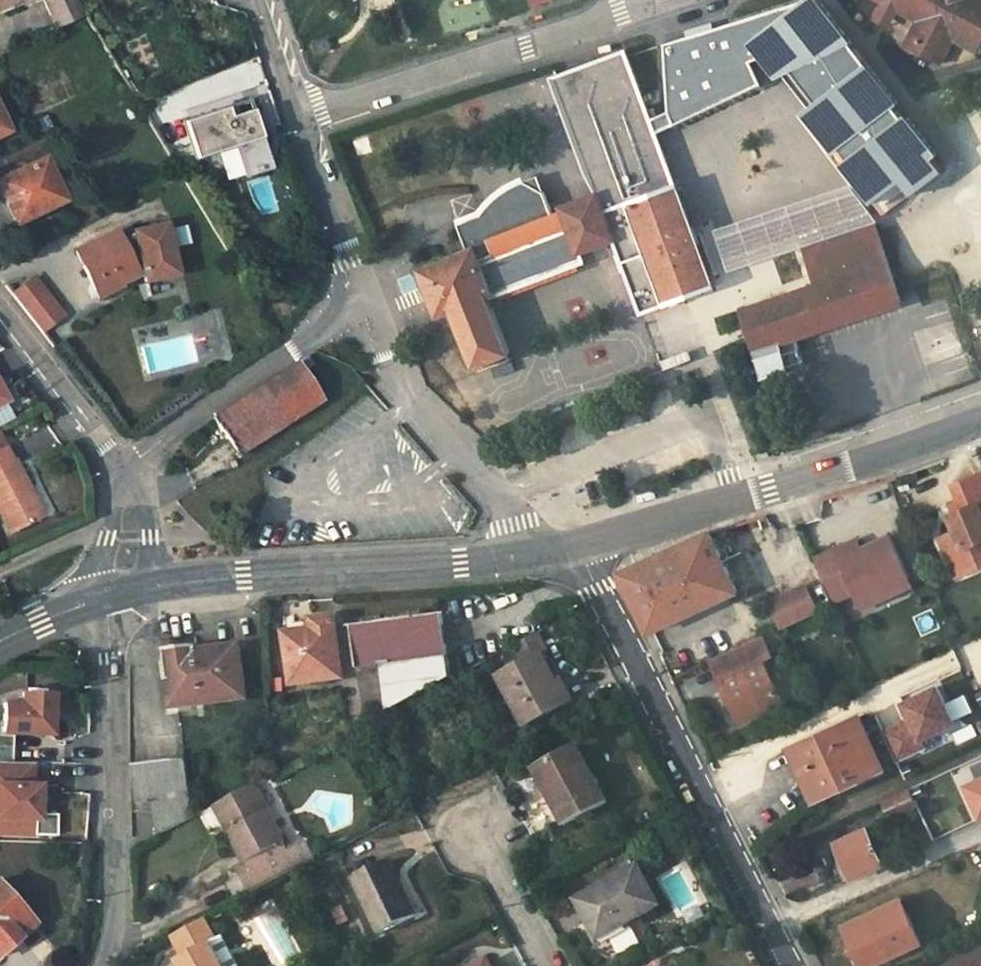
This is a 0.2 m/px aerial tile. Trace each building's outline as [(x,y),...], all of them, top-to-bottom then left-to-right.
[(55,28),(84,14),(76,0),(42,0),(55,28)] [(906,119),(895,105),(898,103),(820,0),(806,0),(714,28),(688,37),(665,44),(669,111),(651,119),(656,133),(762,84),(752,62),(764,56),(779,77),(792,71),(818,105),(807,113),(875,202),(903,181),(902,180),(909,175),(920,190),(945,171),(934,157),(937,154),(909,117),(906,119)] [(894,8),(899,0),(879,0),(894,8)] [(894,8),(917,21),(905,44),(943,63),(955,40),(970,48),(980,37),(980,0),(899,0),(894,8)] [(688,37),(714,28),(712,22),(685,30),(688,37)] [(543,195),(522,185),(520,186),(500,197),(485,210),(482,215),(458,223),(469,249),(419,266),(438,315),(454,309),(475,365),(509,352),(489,296),(583,262),(579,251),(615,239),(642,313),(713,286),(656,133),(651,119),(626,51),(554,78),(599,197),(563,209),(564,213),(551,217),(543,195)] [(779,77),(807,113),(818,105),(792,71),(779,77)] [(248,100),(224,108),(228,117),(251,109),(248,100)] [(270,166),(251,109),(228,117),(224,108),(183,122),(194,157),(235,144),(245,174),(270,166)] [(60,193),(44,158),(0,179),(0,193),(14,223),(43,209),(40,202),(60,193)] [(903,181),(875,202),(884,214),(920,190),(909,175),(902,180),(903,181)] [(537,179),(522,185),(543,195),(537,179)] [(879,222),(852,185),(716,231),(729,271),(879,222)] [(40,202),(43,209),(63,199),(60,193),(40,202)] [(117,241),(113,231),(74,250),(90,283),(97,280),(103,293),(117,285),(116,283),(134,275),(133,273),(140,270),(142,281),(175,273),(163,222),(130,230),(131,234),(117,241)] [(805,249),(815,285),(829,328),(900,304),(874,226),(805,249)] [(11,295),(23,310),(44,294),(32,279),(11,295)] [(96,296),(103,293),(97,280),(90,283),(96,296)] [(829,328),(815,285),(806,288),(820,330),(829,328)] [(820,330),(806,288),(741,309),(755,352),(795,339),(820,330)] [(61,317),(44,294),(23,310),(41,333),(61,317)] [(804,366),(795,339),(755,352),(764,379),(804,366)] [(296,362),(214,417),(239,454),(322,400),(296,362)] [(11,419),(2,402),(0,403),(0,425),(11,419)] [(1,448),(19,484),(28,480),(17,458),(14,459),(7,445),(1,448)] [(19,484),(1,448),(0,449),(0,494),(19,484)] [(952,511),(948,513),(954,530),(943,534),(951,553),(956,551),(966,573),(980,566),(980,472),(953,484),(960,501),(963,507),(952,511)] [(0,494),(0,513),(8,531),(37,517),(27,495),(34,492),(28,480),(19,484),(0,494)] [(44,513),(34,492),(27,495),(37,517),(44,513)] [(963,507),(960,501),(950,505),(952,511),(963,507)] [(739,592),(711,531),(621,572),(650,632),(739,592)] [(951,553),(943,534),(938,536),(956,577),(966,573),(956,551),(951,553)] [(818,558),(838,601),(856,592),(863,608),(888,597),(885,590),(912,577),(892,535),(865,548),(842,559),(837,549),(818,558)] [(861,539),(837,549),(842,559),(865,548),(861,539)] [(912,577),(885,590),(888,597),(915,585),(912,577)] [(755,610),(767,636),(776,631),(821,611),(809,586),(755,610)] [(385,716),(451,680),(444,617),(351,628),(356,671),(379,667),(385,716)] [(287,635),(293,684),(344,678),(336,624),(316,627),(316,622),(304,623),(305,633),(287,635)] [(764,637),(772,654),(784,649),(776,631),(767,636),(764,637)] [(547,652),(537,634),(515,646),(524,663),(542,653),(543,655),(547,652)] [(764,637),(713,660),(742,724),(786,704),(765,659),(773,656),(772,654),(764,637)] [(165,651),(168,671),(172,708),(247,699),(240,646),(220,649),(201,652),(201,646),(165,651)] [(523,726),(563,706),(553,686),(558,683),(543,655),(542,653),(524,663),(497,677),(523,726)] [(379,672),(358,673),(359,716),(380,715),(379,672)] [(562,681),(558,683),(553,686),(563,706),(572,701),(562,681)] [(912,718),(883,732),(897,762),(925,748),(921,739),(955,723),(954,721),(945,703),(938,687),(904,702),(912,718)] [(945,703),(954,721),(974,712),(965,694),(945,703)] [(21,695),(21,706),(2,705),(2,734),(50,735),(50,695),(21,695)] [(850,721),(874,773),(883,769),(859,717),(850,721)] [(874,773),(850,721),(791,748),(802,773),(806,771),(818,798),(874,773)] [(537,773),(545,788),(565,825),(607,803),(577,748),(535,770),(537,773)] [(195,817),(187,760),(135,766),(139,808),(153,807),(157,836),(195,817)] [(40,786),(27,786),(28,765),(0,765),(0,820),(40,821),(40,786)] [(900,769),(906,781),(914,777),(909,765),(900,769)] [(806,771),(802,773),(814,800),(818,798),(806,771)] [(534,794),(545,788),(537,773),(526,778),(534,794)] [(968,786),(980,813),(980,780),(968,786)] [(216,805),(245,861),(250,869),(241,874),(251,892),(316,857),(307,839),(290,848),(256,784),(216,805)] [(890,821),(919,808),(910,789),(882,802),(890,821)] [(868,829),(837,843),(853,878),(884,864),(868,829)] [(392,860),(353,879),(380,935),(419,916),(392,860)] [(250,869),(245,861),(236,866),(241,874),(250,869)] [(578,901),(597,935),(629,918),(631,922),(661,905),(640,867),(578,901)] [(813,870),(791,875),(794,889),(816,884),(813,870)] [(33,923),(0,887),(0,952),(33,923)] [(845,927),(863,965),(871,965),(921,943),(901,901),(845,927)] [(629,918),(597,935),(600,939),(631,922),(629,918)] [(178,965),(224,965),(212,944),(218,941),(206,920),(174,937),(185,958),(176,963),(178,965)] [(218,941),(212,944),(224,965),(234,965),(220,940),(218,941)]
